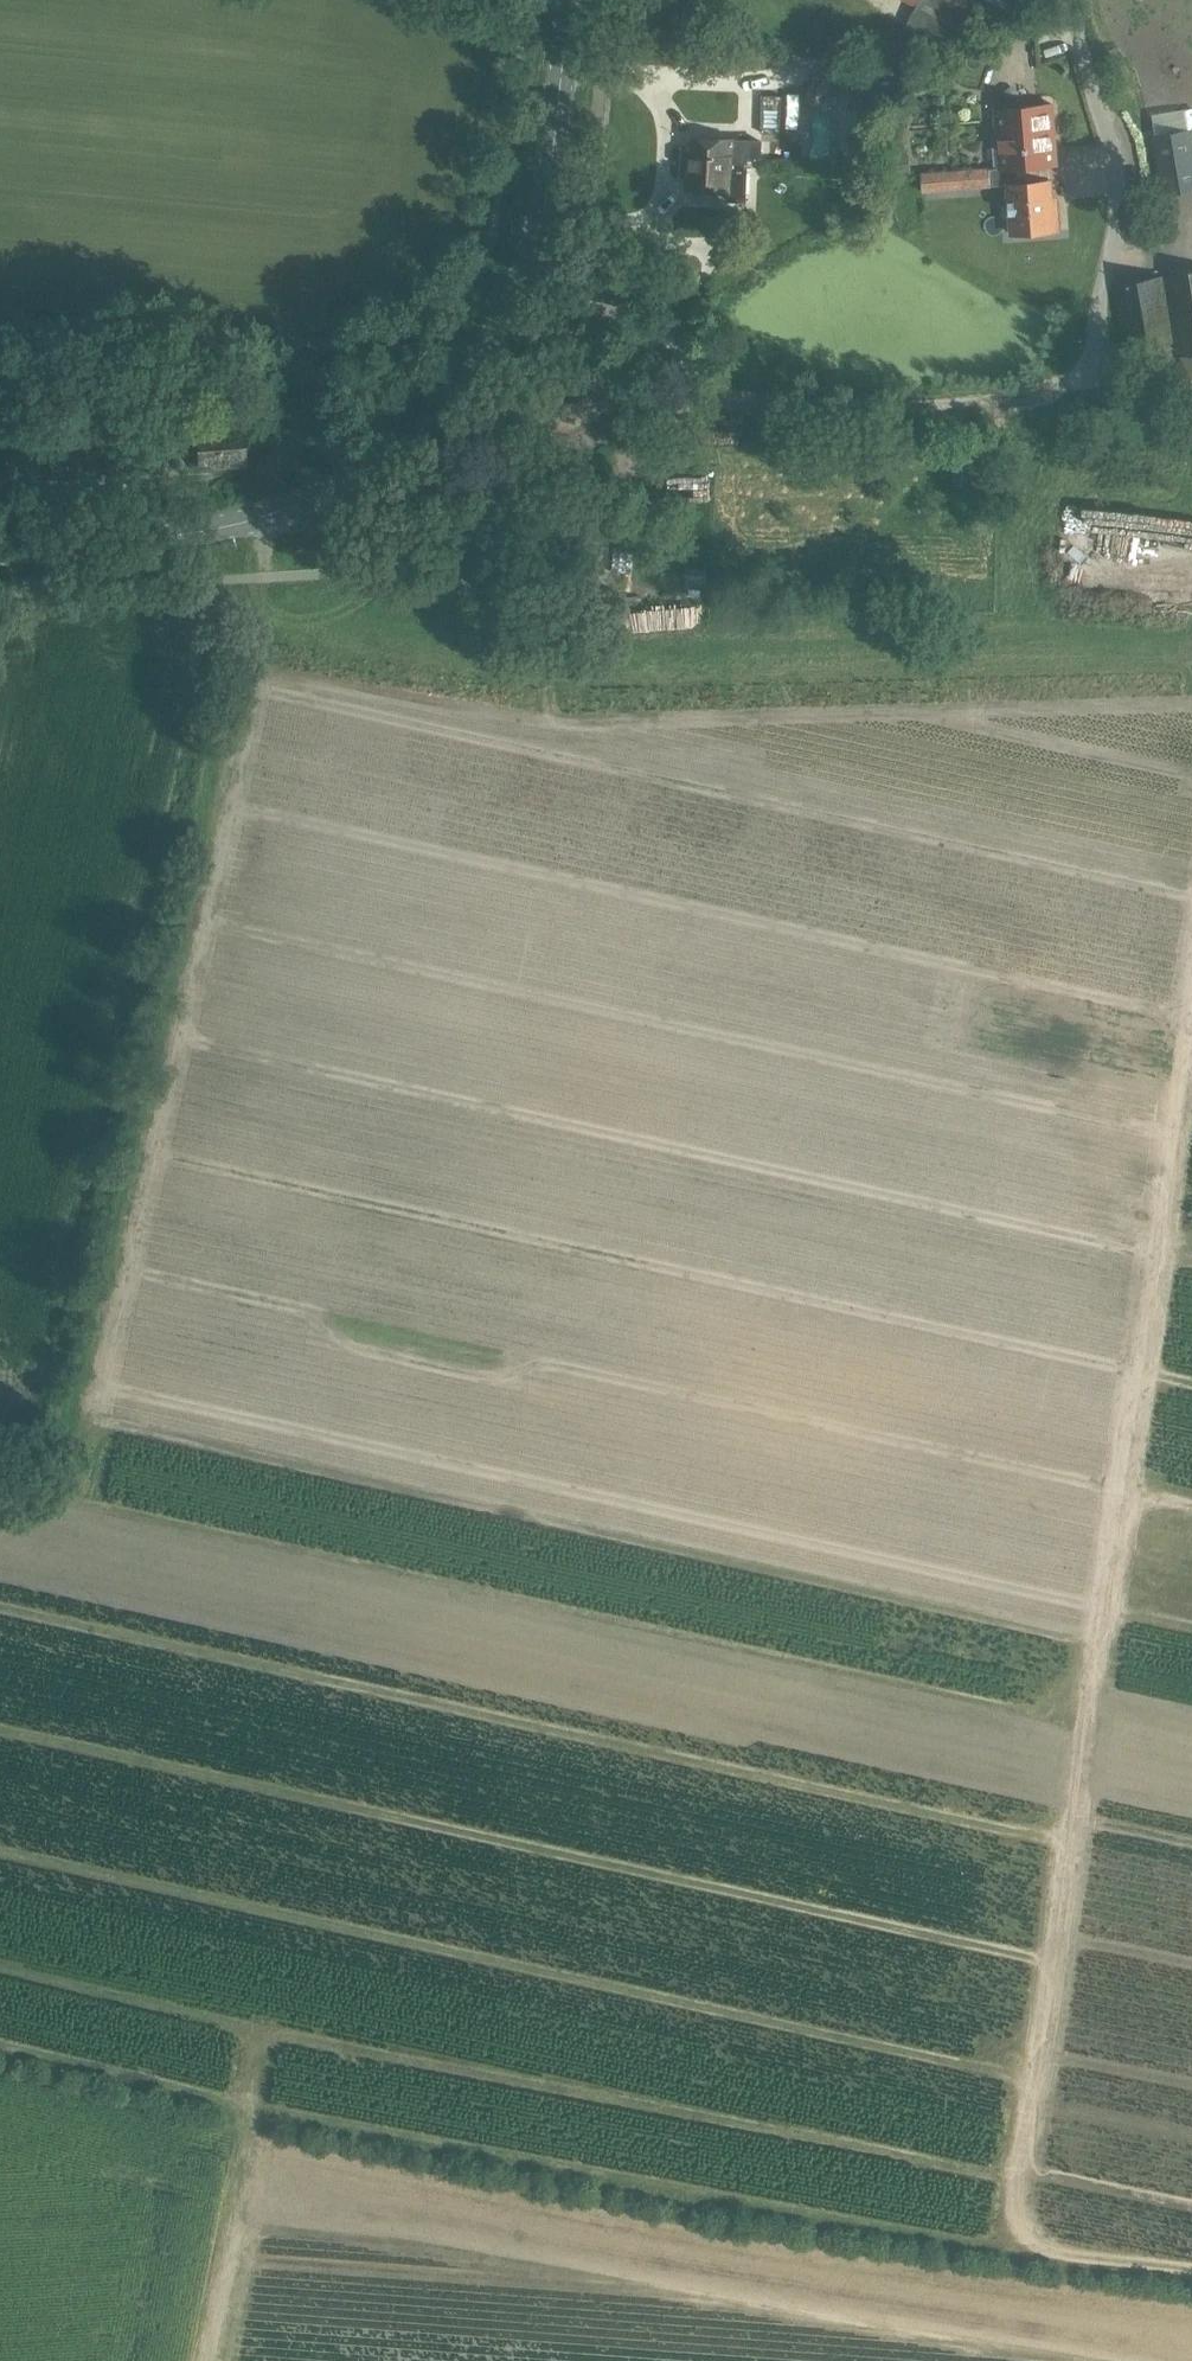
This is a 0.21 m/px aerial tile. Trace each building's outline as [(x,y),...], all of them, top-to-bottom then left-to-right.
[(912,19),(966,46),(980,18),(1005,33),(1014,17),(987,0),(901,0),(918,9),(912,19)] [(1049,165),(1058,164),(1053,105),(994,110),(1000,169),(1016,168),(1017,183),(1008,184),(1012,234),(1049,231),(1046,200),(1053,199),(1052,180),(1050,180),(1049,165)] [(897,127),(907,128),(908,116),(899,115),(897,127)] [(1162,193),(1191,191),(1191,129),(1153,135),(1162,193)] [(761,158),(762,141),(705,137),(705,147),(690,146),(687,188),(729,191),(729,200),(746,201),(749,157),(761,158)] [(1112,286),(1121,354),(1174,344),(1176,355),(1191,352),(1191,271),(1112,286)] [(1191,400),(1191,362),(1174,365),(1166,382),(1187,402),(1191,400)] [(195,429),(199,470),(245,465),(241,424),(195,429)]
